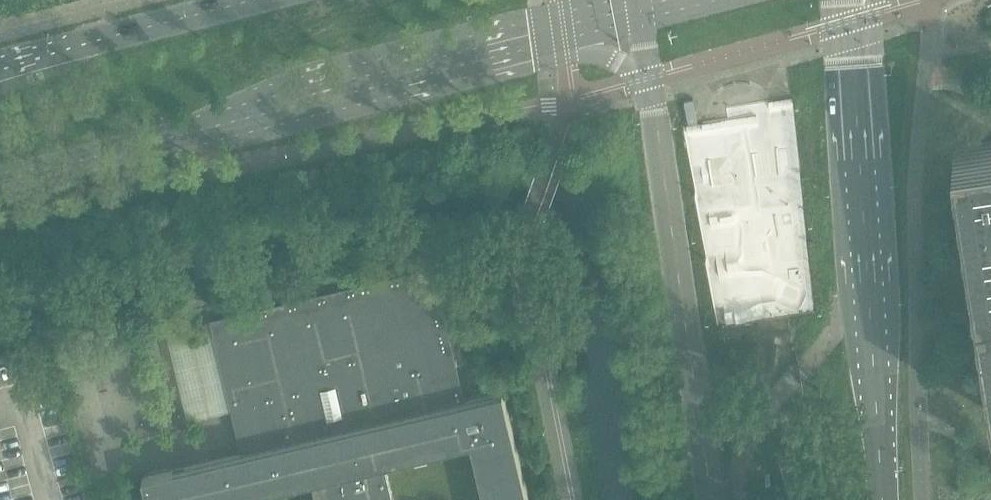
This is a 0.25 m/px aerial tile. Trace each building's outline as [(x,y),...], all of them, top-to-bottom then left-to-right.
[(684,100),(689,124),(695,123),(698,122),(693,98),(684,100)] [(954,144),(990,382),(990,138),(954,144)] [(243,451),(142,474),(148,499),(226,499),(226,498),(312,478),(317,499),(394,499),(385,461),(471,440),(485,499),(529,499),(503,389),(463,398),(432,267),(212,319),(227,385),(243,451)]
